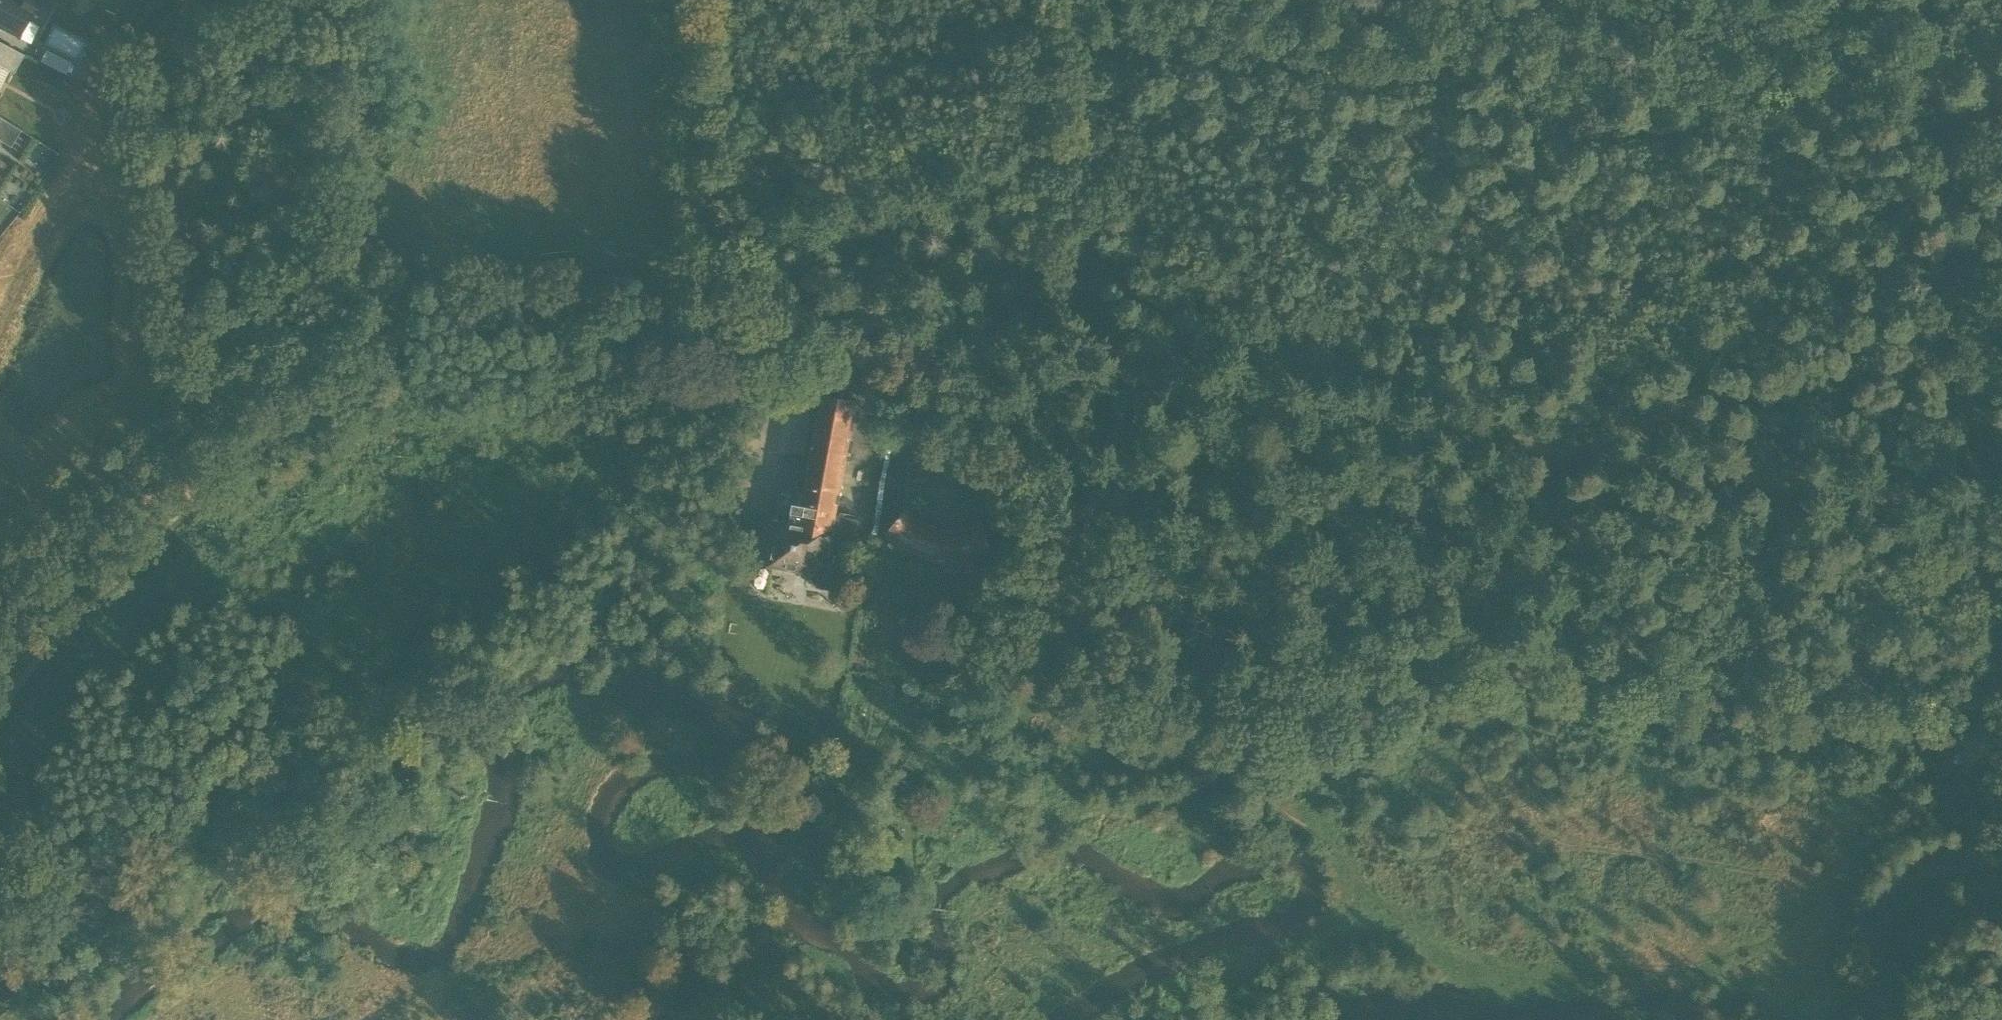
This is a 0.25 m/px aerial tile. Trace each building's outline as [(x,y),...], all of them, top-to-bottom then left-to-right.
[(18,37),(28,18),(42,25),(52,5),(42,0),(24,0),(22,3),(16,0),(0,0),(0,28),(18,37)] [(14,73),(24,55),(0,42),(0,66),(14,73)] [(822,395),(822,396),(802,500),(801,506),(793,505),(792,510),(781,508),(778,523),(776,523),(773,541),(775,542),(770,566),(811,573),(810,577),(820,588),(844,592),(842,600),(844,600),(859,520),(836,516),(857,402),(822,395)] [(932,558),(941,532),(922,525),(907,512),(889,534),(904,546),(912,551),(932,558)] [(972,558),(990,551),(980,525),(962,532),(941,532),(932,558),(941,560),(961,560),(961,565),(967,565),(974,562),(972,558)]
